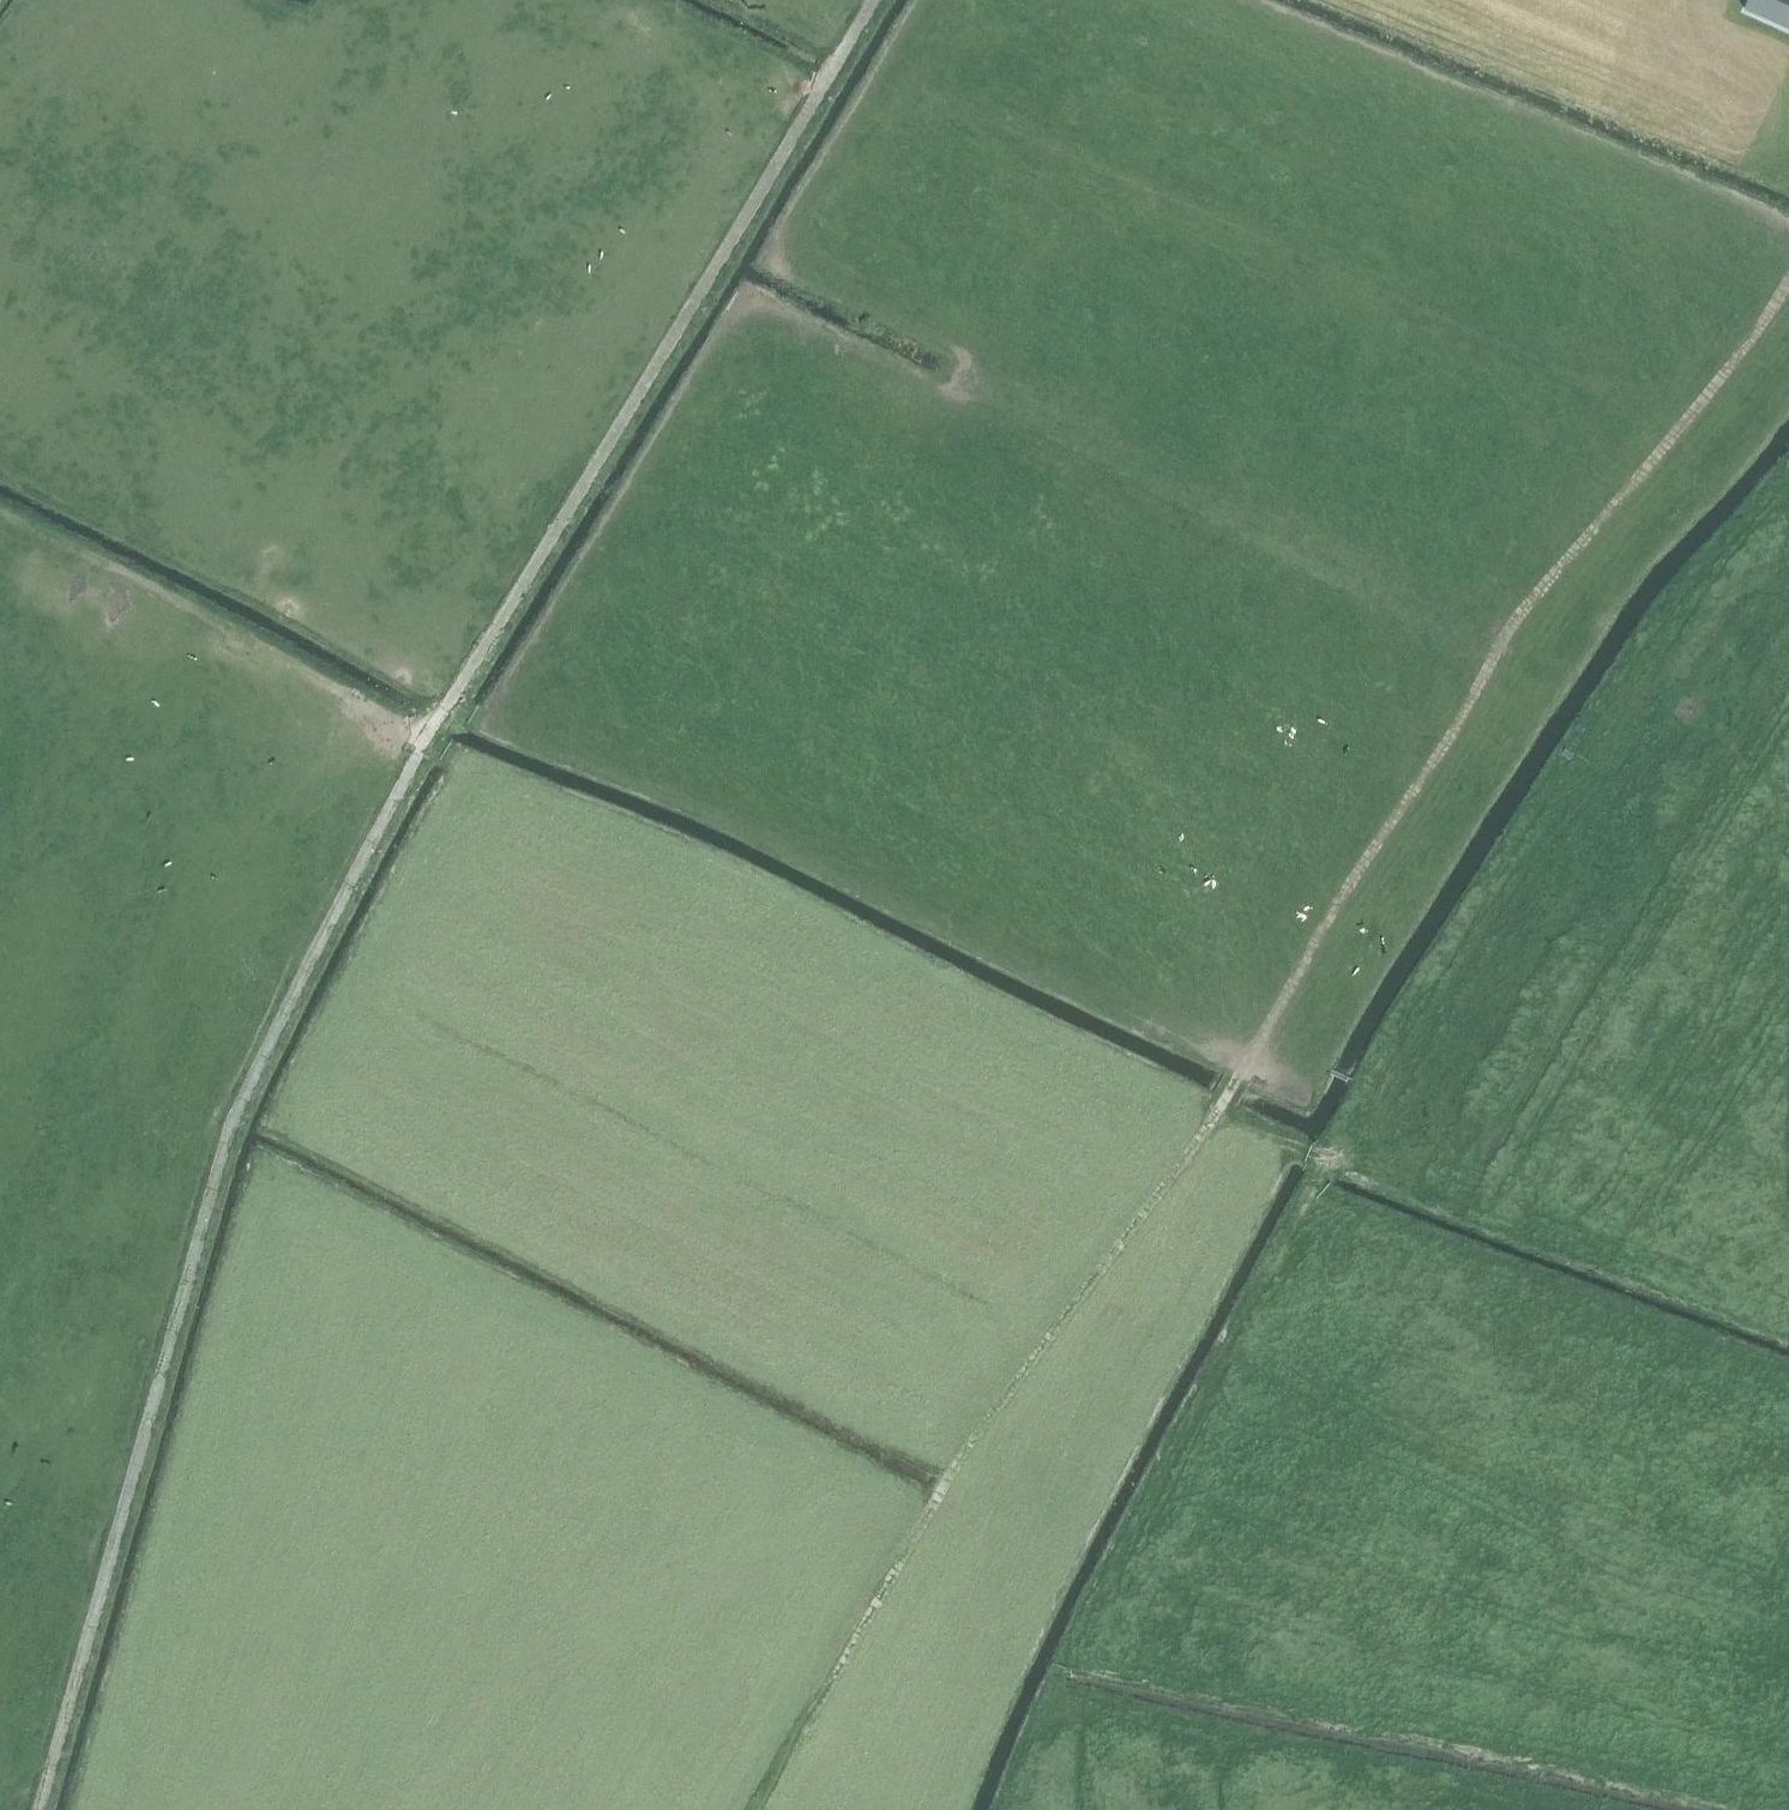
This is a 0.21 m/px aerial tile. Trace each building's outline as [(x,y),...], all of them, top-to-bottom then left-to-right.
[(1744,10),(1788,30),(1788,0),(1749,0),(1744,10)]
